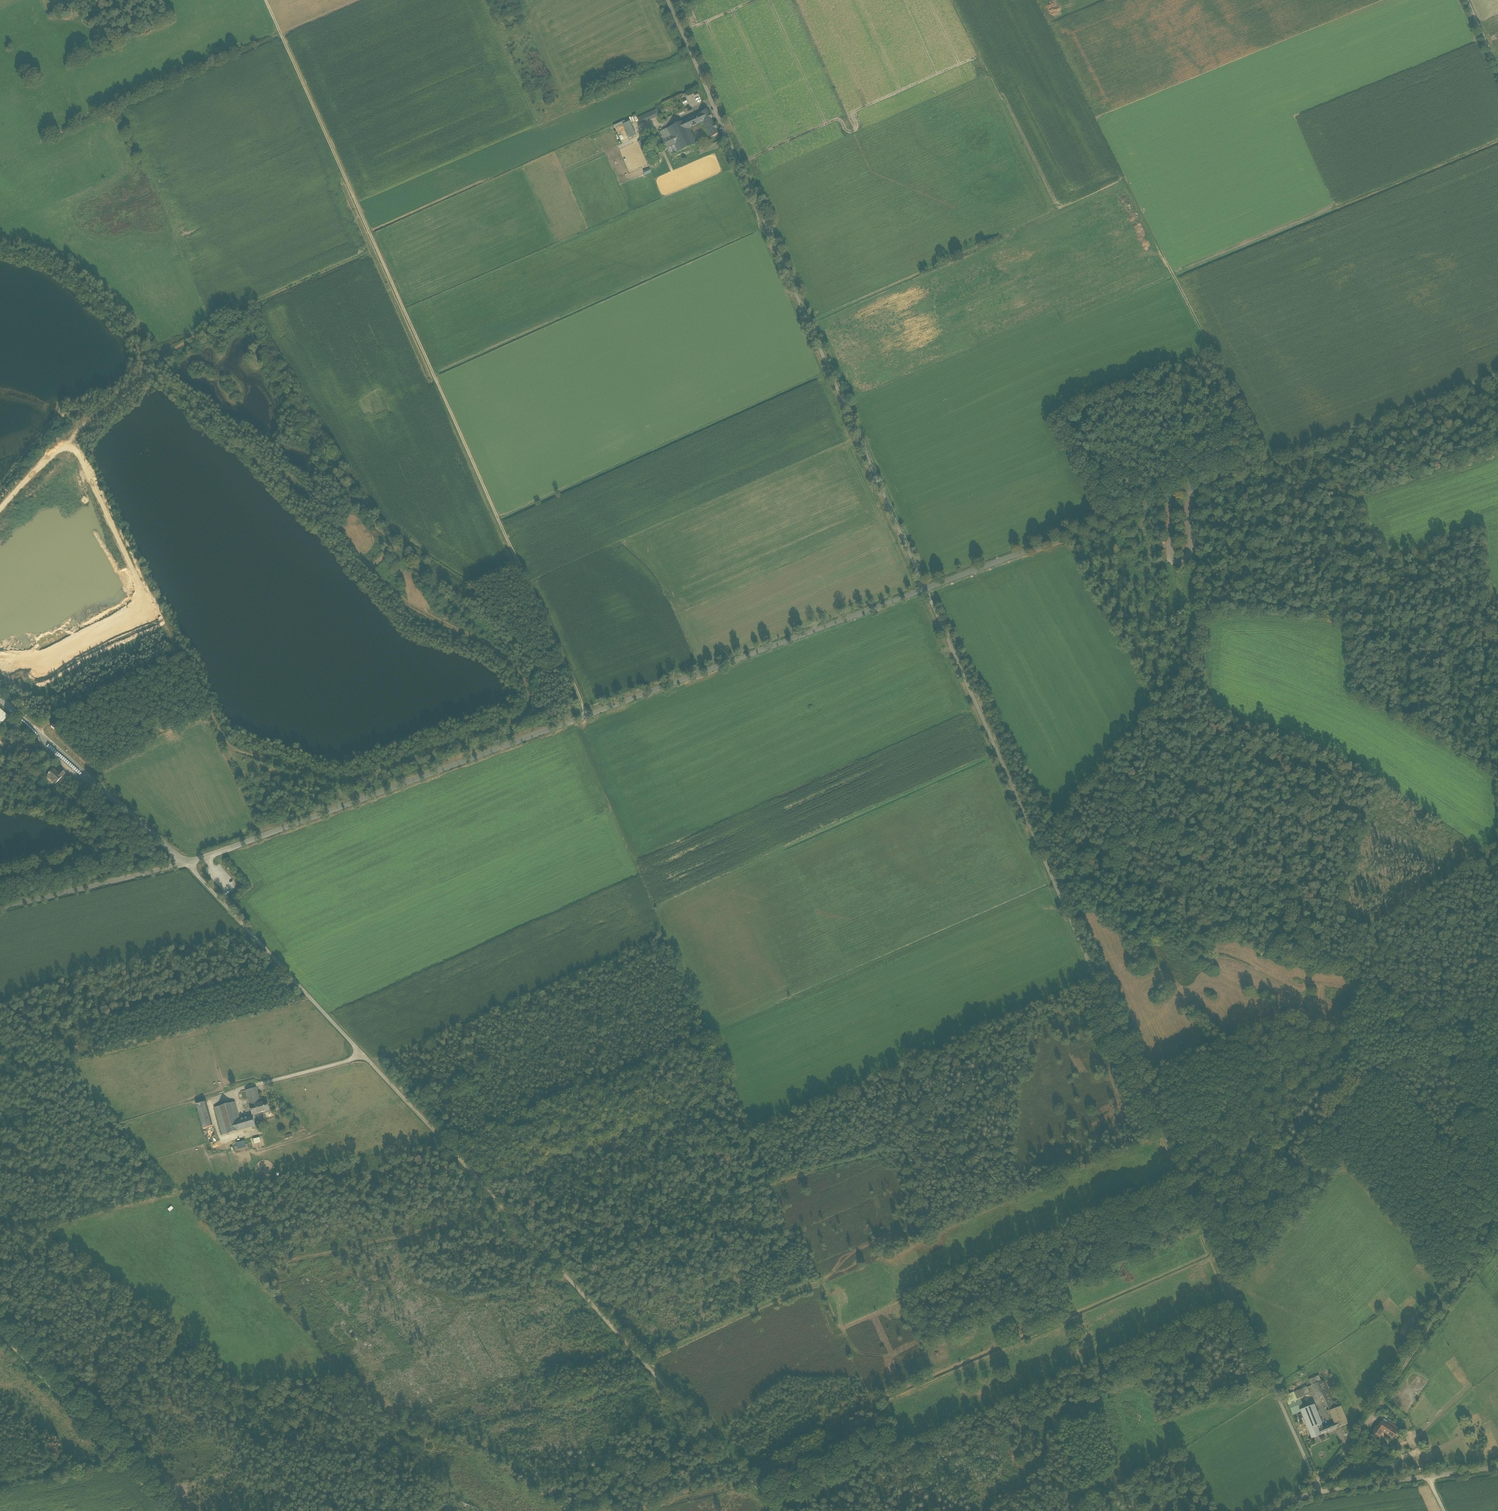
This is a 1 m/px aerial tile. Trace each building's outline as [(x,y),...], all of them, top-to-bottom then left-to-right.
[(657,109),(637,118),(640,125),(660,115),(657,109)] [(707,111),(700,114),(703,122),(710,138),(718,135),(707,111)] [(700,114),(660,132),(670,156),(696,144),(689,129),(703,122),(700,114)] [(629,139),(636,135),(630,121),(622,125),(629,139)] [(652,163),(643,140),(638,142),(648,165),(652,163)] [(58,774),(52,769),(46,776),(55,784),(64,774),(61,771),(58,774)] [(256,1087),(246,1090),(250,1106),(261,1103),(256,1087)] [(213,1126),(206,1101),(196,1104),(203,1129),(213,1126)] [(261,1103),(250,1106),(252,1115),(269,1110),(267,1101),(261,1103)] [(235,1102),(220,1106),(228,1134),(238,1131),(235,1121),(240,1120),(235,1102)] [(228,1134),(220,1106),(215,1107),(222,1135),(228,1134)] [(240,1120),(235,1121),(238,1131),(255,1126),(253,1116),(240,1120)] [(1334,1423),(1336,1428),(1348,1423),(1339,1403),(1334,1405),(1324,1381),(1321,1381),(1319,1376),(1309,1380),(1317,1398),(1323,1396),(1334,1423)] [(1306,1387),(1293,1392),(1296,1400),(1300,1398),(1310,1394),(1306,1387)] [(1299,1405),(1296,1400),(1293,1392),(1285,1396),(1290,1409),(1299,1405)] [(1299,1405),(1290,1409),(1293,1415),(1301,1412),(1301,1410),(1299,1405)] [(1301,1412),(1308,1429),(1316,1426),(1317,1428),(1322,1426),(1314,1405),(1301,1410),(1301,1412)] [(1389,1422),(1387,1425),(1396,1431),(1398,1428),(1389,1422)] [(1383,1431),(1392,1437),(1393,1436),(1394,1436),(1396,1434),(1395,1433),(1397,1431),(1396,1431),(1387,1425),(1386,1426),(1381,1423),(1378,1428),(1383,1431)] [(1320,1435),(1333,1429),(1331,1425),(1318,1430),(1320,1435)] [(1316,1426),(1308,1429),(1312,1438),(1320,1435),(1318,1430),(1317,1428),(1316,1426)] [(1374,1432),(1379,1435),(1379,1436),(1383,1431),(1378,1428),(1377,1427),(1373,1432),(1374,1432)] [(1384,1468),(1387,1474),(1397,1469),(1396,1467),(1394,1463),(1384,1468)]
